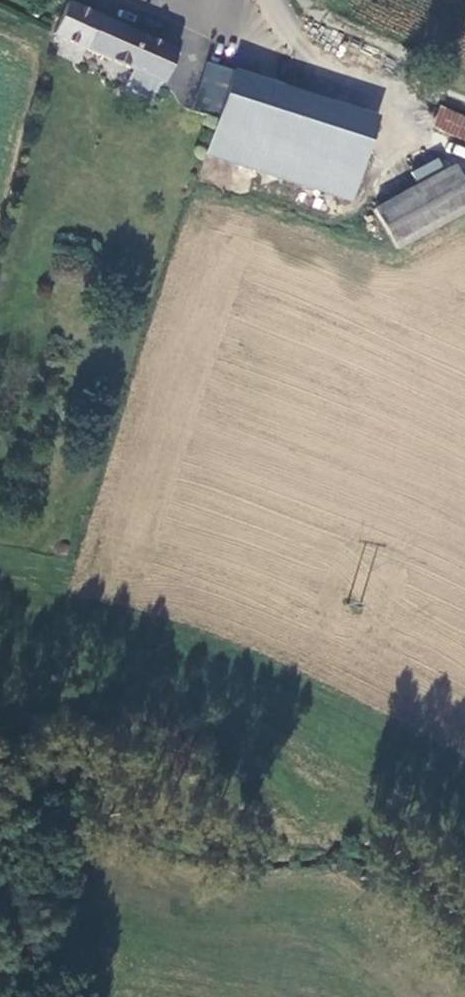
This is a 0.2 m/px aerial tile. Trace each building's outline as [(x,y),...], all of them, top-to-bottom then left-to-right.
[(166,82),(179,50),(69,2),(55,33),(166,82)] [(209,62),(198,93),(223,101),(216,118),(204,154),(347,204),(377,120),(209,62)] [(192,110),(216,118),(223,101),(198,93),(192,110)] [(440,108),(432,126),(464,141),(464,119),(440,108)] [(464,208),(464,187),(452,165),(374,211),(386,231),(397,249),(432,228),(464,208)]
